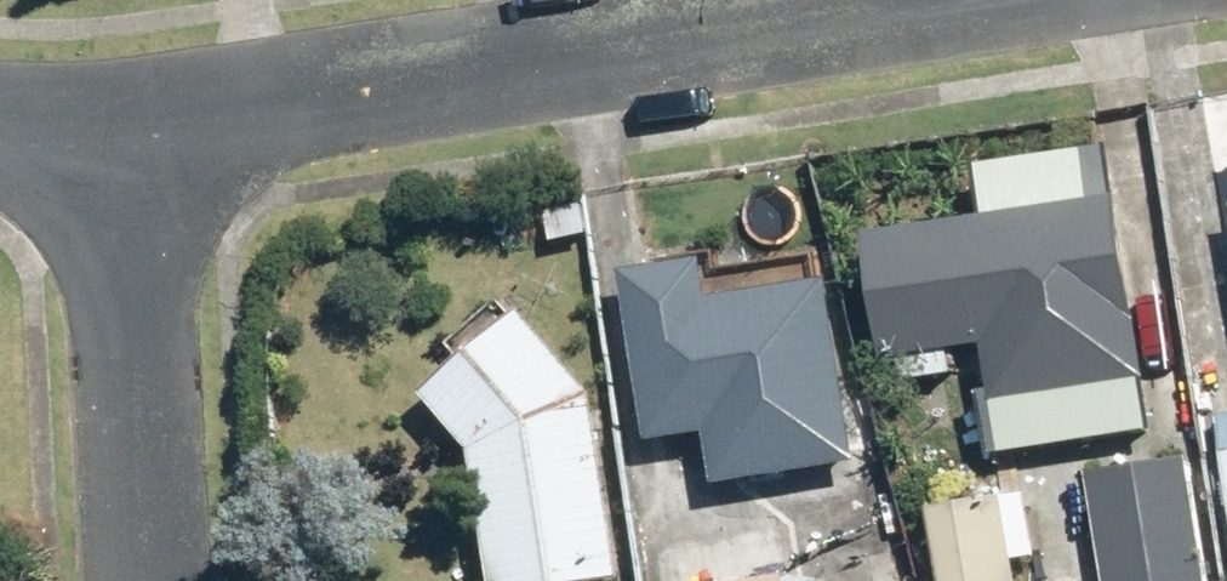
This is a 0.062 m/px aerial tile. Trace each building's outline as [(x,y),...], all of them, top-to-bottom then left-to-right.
[(994,346),(1002,401),(1168,376),(1140,193),(980,217),(889,232),(908,359),(994,346)] [(723,254),(639,265),(663,438),(734,428),(741,476),(874,457),(849,277),(728,294),(723,254)] [(643,577),(611,389),(539,309),(439,390),(488,450),(490,448),(511,580),(619,580),(643,577)] [(1100,465),(1119,580),(1222,580),(1200,448),(1100,465)] [(948,506),(960,580),(1040,580),(1026,494),(948,506)] [(800,573),(793,521),(668,540),(674,580),(830,580),(800,573)]
